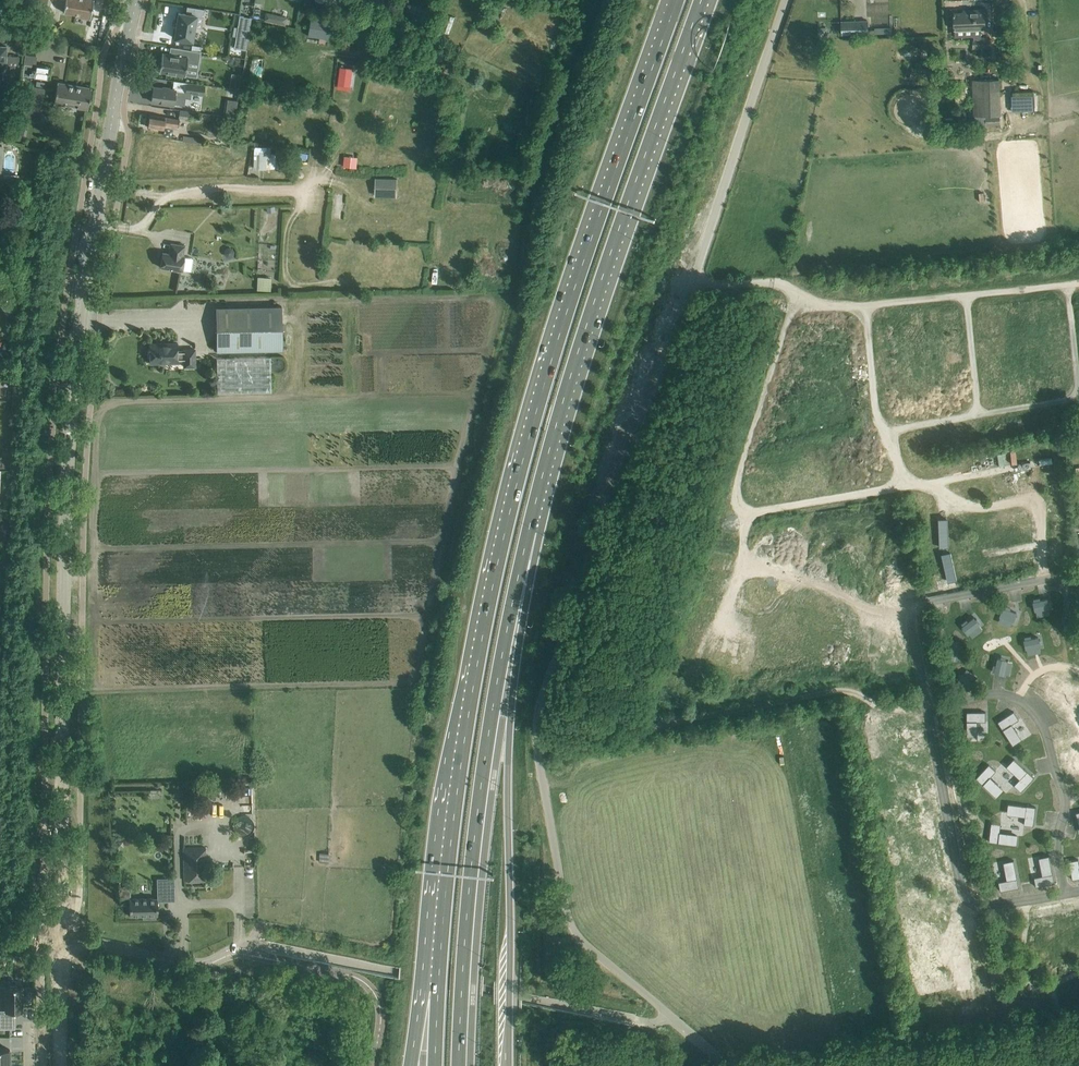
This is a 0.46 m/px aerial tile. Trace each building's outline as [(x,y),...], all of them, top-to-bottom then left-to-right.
[(63,12),(90,17),(89,19),(90,19),(93,0),(65,0),(63,12)] [(203,17),(204,9),(187,6),(186,14),(178,13),(174,38),(192,41),(196,16),(203,17)] [(963,12),(953,12),(953,14),(954,29),(955,29),(955,37),(974,36),(974,38),(973,38),(974,48),(990,47),(990,38),(981,38),(981,28),(985,28),(984,20),(984,9),(970,10),(970,12),(963,12)] [(287,17),(266,12),(264,20),(285,25),(287,17)] [(233,34),(233,35),(236,36),(234,48),(246,50),(251,18),(239,16),(237,27),(234,26),(233,34)] [(310,18),(307,35),(319,37),(321,20),(310,18)] [(867,20),(842,21),(843,35),(878,34),(890,33),(889,28),(878,28),(868,29),(867,20)] [(2,73),(2,80),(3,83),(4,84),(5,85),(7,86),(8,86),(9,86),(11,86),(12,85),(13,84),(14,83),(14,82),(15,81),(15,80),(15,65),(18,65),(19,56),(7,56),(7,46),(0,46),(0,73),(2,73)] [(199,62),(201,52),(170,47),(173,48),(172,54),(162,53),(159,71),(185,75),(187,60),(199,62)] [(35,65),(33,77),(48,79),(49,67),(35,65)] [(341,66),(339,84),(350,86),(352,68),(341,66)] [(231,79),(230,88),(239,89),(240,81),(231,79)] [(974,116),(985,115),(986,125),(1000,124),(1000,115),(999,79),(973,80),(974,116)] [(57,82),(55,93),(54,103),(64,105),(65,103),(77,105),(77,107),(88,109),(91,88),(57,82)] [(186,91),(186,92),(191,93),(205,95),(206,86),(187,83),(186,91)] [(20,94),(13,133),(23,135),(26,119),(39,121),(44,88),(26,86),(25,95),(20,94)] [(153,87),(151,101),(162,103),(173,104),(185,106),(186,98),(191,99),(191,93),(186,92),(186,91),(180,91),(175,90),(164,88),(153,87)] [(226,114),(237,115),(238,100),(226,99),(226,114)] [(179,117),(195,120),(196,113),(180,110),(179,117)] [(147,127),(158,129),(163,129),(164,126),(177,129),(179,119),(149,115),(147,127)] [(427,147),(427,161),(438,161),(437,147),(427,147)] [(265,155),(260,155),(261,168),(276,166),(275,154),(271,154),(270,149),(264,150),(265,155)] [(375,163),(375,152),(364,152),(364,162),(375,163)] [(344,156),(343,165),(355,167),(356,157),(344,156)] [(375,178),(375,192),(395,192),(395,178),(375,178)] [(163,252),(160,267),(182,271),(184,256),(183,256),(184,245),(171,243),(169,253),(163,252)] [(331,255),(328,263),(334,266),(338,258),(331,255)] [(184,269),(191,270),(193,258),(186,257),(184,269)] [(271,290),(272,277),(258,276),(257,289),(271,290)] [(1,304),(8,313),(17,306),(11,297),(1,304)] [(280,306),(250,306),(216,307),(217,352),(281,350),(280,306)] [(177,343),(167,343),(167,344),(162,345),(162,343),(149,344),(150,363),(177,363),(177,360),(183,360),(183,368),(196,368),(195,349),(177,349),(177,343)] [(270,357),(249,357),(216,358),(217,392),(270,392),(270,357)] [(1069,444),(1078,453),(1078,436),(1078,435),(1069,444)] [(1021,601),(1045,595),(1042,587),(1019,593),(1021,601)] [(1014,619),(1011,594),(1003,595),(1006,620),(1014,619)] [(966,602),(968,610),(993,604),(992,596),(966,602)] [(1061,605),(1078,604),(1078,596),(1060,597),(1061,605)] [(1026,617),(1051,615),(1050,606),(1026,609),(1026,617)] [(971,622),(973,630),(997,622),(995,614),(971,622)] [(1066,627),(1077,626),(1076,617),(1065,618),(1066,627)] [(1054,624),(1046,626),(1050,649),(1058,647),(1054,624)] [(1036,628),(1028,629),(1030,653),(1038,652),(1036,628)] [(1011,656),(1020,655),(1017,631),(1009,632),(1011,656)] [(1069,644),(1078,642),(1078,631),(1068,633),(1069,644)] [(993,660),(1001,659),(998,635),(990,636),(993,660)] [(1036,667),(1038,675),(1062,669),(1060,661),(1036,667)] [(1025,665),(1017,667),(1020,690),(1028,689),(1025,665)] [(1006,670),(998,671),(1001,694),(1009,693),(1006,670)] [(1040,684),(1040,692),(1064,691),(1064,683),(1040,684)] [(969,702),(981,700),(980,693),(968,695),(969,702)] [(1042,704),(1043,713),(1067,710),(1066,701),(1042,704)] [(984,712),(968,714),(969,722),(985,720),(984,712)] [(1002,732),(1025,729),(1024,722),(1001,725),(1002,732)] [(1064,746),(1062,722),(1054,723),(1057,746),(1064,746)] [(1033,725),(1038,748),(1046,747),(1042,723),(1033,725)] [(1025,743),(1001,743),(1001,751),(1025,751),(1025,743)] [(971,752),(974,780),(990,779),(988,750),(971,752)] [(1062,781),(1070,781),(1069,757),(1061,757),(1062,781)] [(1049,758),(1041,759),(1043,784),(1051,783),(1049,758)] [(1030,761),(1022,761),(1023,786),(1031,785),(1030,761)] [(1012,789),(1011,763),(1004,764),(1005,789),(1012,789)] [(991,789),(970,793),(972,802),(993,797),(991,789)] [(1045,818),(1053,817),(1048,793),(1040,795),(1045,818)] [(1019,798),(1026,821),(1033,819),(1027,796),(1019,798)] [(996,808),(975,813),(978,824),(999,818),(996,808)] [(1003,828),(983,829),(984,839),(1003,838),(1003,828)] [(1054,838),(1052,830),(1028,835),(1029,843),(1054,838)] [(991,859),(1009,855),(1007,846),(989,850),(991,859)] [(183,847),(184,880),(206,880),(205,847),(183,847)] [(1069,862),(1075,886),(1078,885),(1078,864),(1078,860),(1069,862)] [(996,876),(1013,874),(1012,865),(995,867),(996,876)] [(1059,882),(1038,884),(1038,890),(1059,888),(1059,882)] [(120,885),(119,885),(120,905),(129,904),(129,916),(157,915),(157,900),(157,898),(130,898),(130,885),(120,885)] [(992,888),(994,897),(1016,894),(1015,885),(992,888)] [(1035,906),(1036,914),(1061,911),(1060,903),(1035,906)] [(1036,933),(1061,932),(1061,923),(1036,924),(1036,933)] [(1074,965),(1073,940),(1065,941),(1065,965),(1074,965)] [(1034,952),(1055,950),(1054,942),(1033,945),(1034,952)] [(1030,962),(1030,971),(1054,972),(1054,963),(1030,962)] [(6,986),(6,1009),(0,1009),(0,1028),(15,1028),(15,1010),(21,1010),(21,1001),(22,1001),(22,1000),(21,1000),(21,997),(22,997),(22,995),(21,995),(21,986),(6,986)] [(10,1063),(9,1063),(10,1056),(10,1054),(10,1049),(0,1049),(0,1063),(10,1063)]
